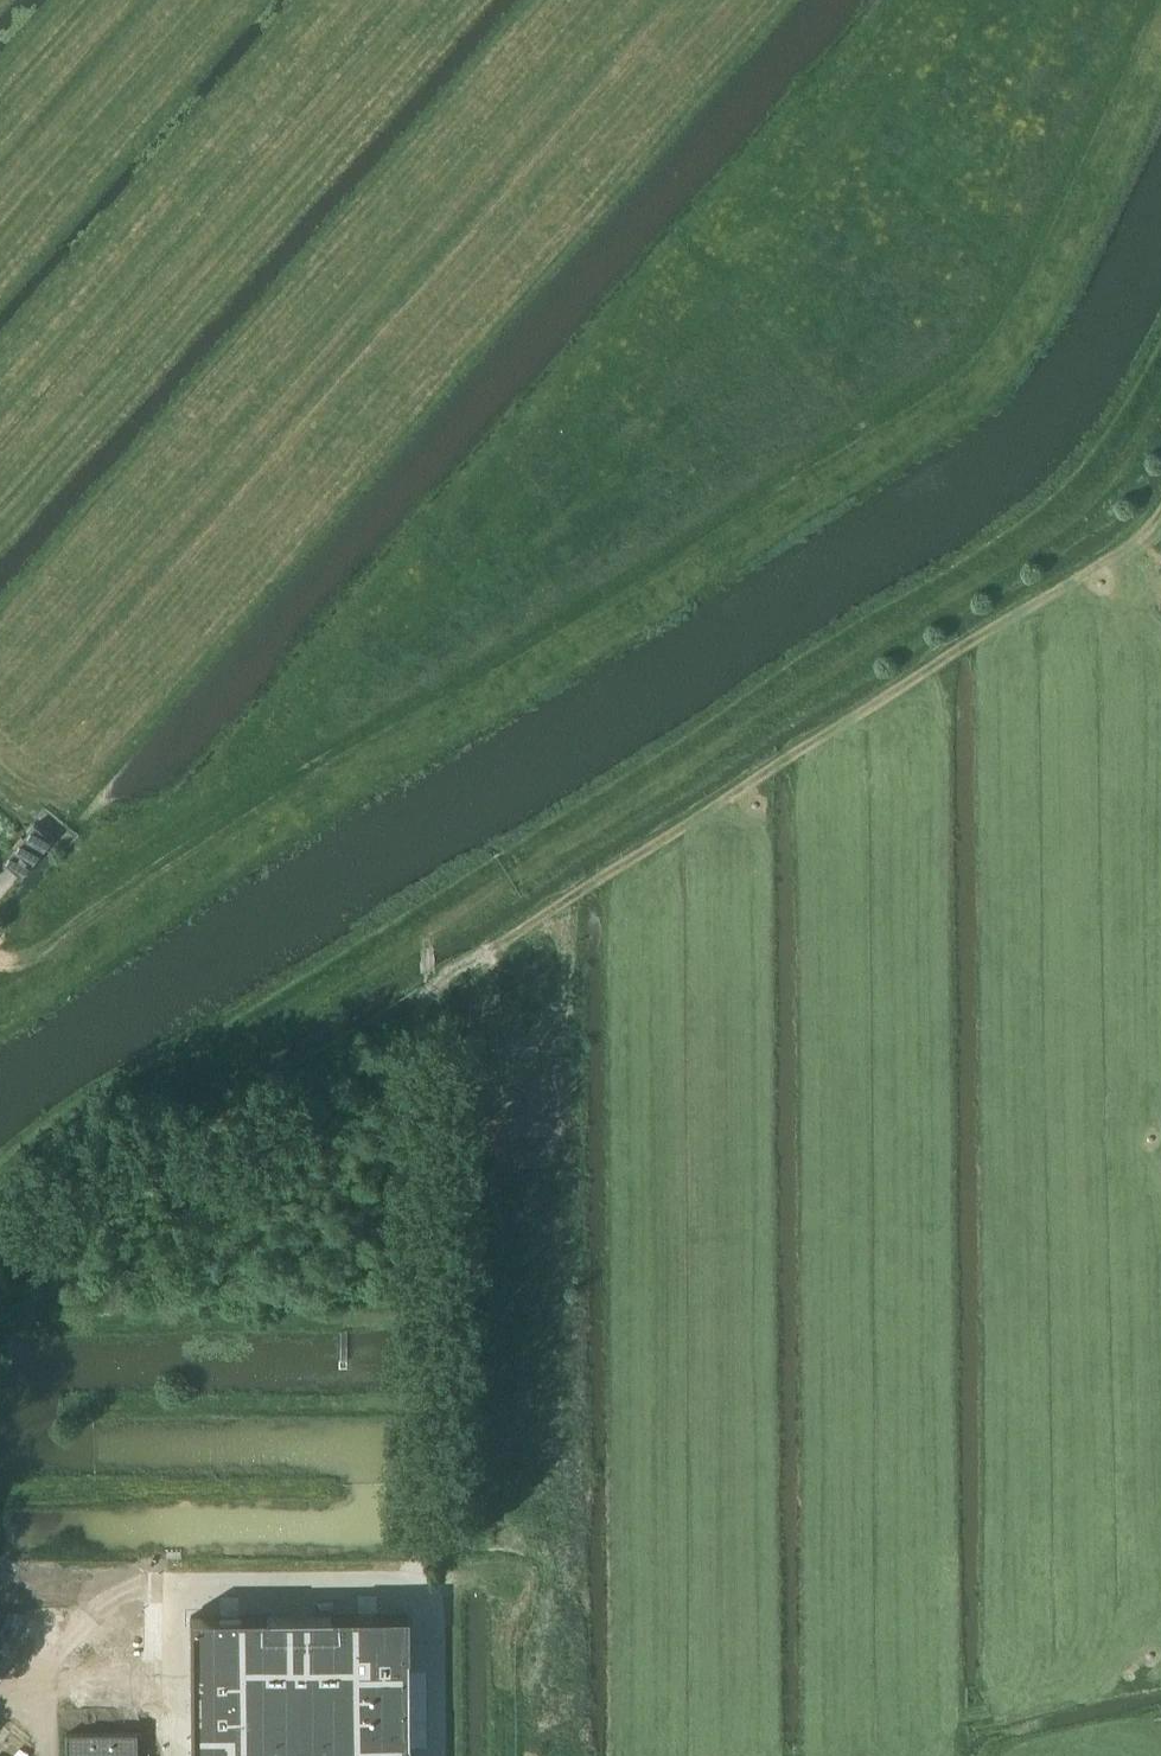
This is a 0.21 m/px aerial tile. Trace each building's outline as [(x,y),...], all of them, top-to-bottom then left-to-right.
[(330,1615),(266,1616),(266,1614),(189,1615),(189,1672),(190,1755),(409,1755),(409,1754),(409,1739),(407,1739),(407,1654),(408,1654),(407,1613),(377,1613),(330,1614),(330,1615)]
